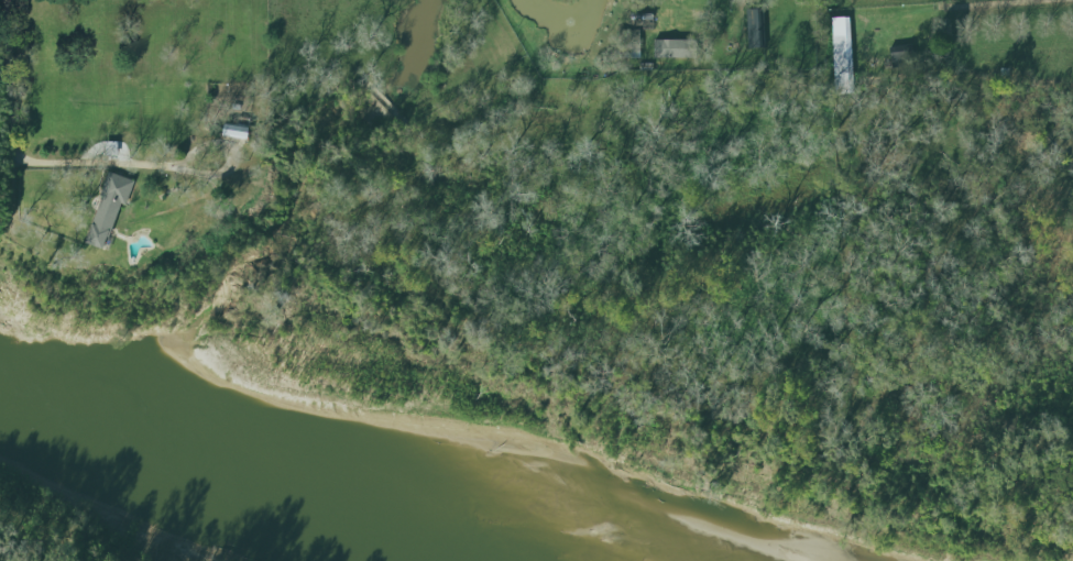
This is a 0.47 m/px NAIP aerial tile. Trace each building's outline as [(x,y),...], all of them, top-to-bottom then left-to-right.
[(761,10),(747,10),(747,49),(761,49),(761,10)] [(832,19),(834,95),(853,94),(850,18),(832,19)] [(654,58),(696,59),(697,41),(655,40),(654,58)] [(890,48),(892,63),(914,60),(911,45),(890,48)] [(248,127),(223,126),(222,137),(248,139),(248,127)] [(120,203),(127,205),(134,181),(109,173),(86,244),(105,250),(120,203)]
